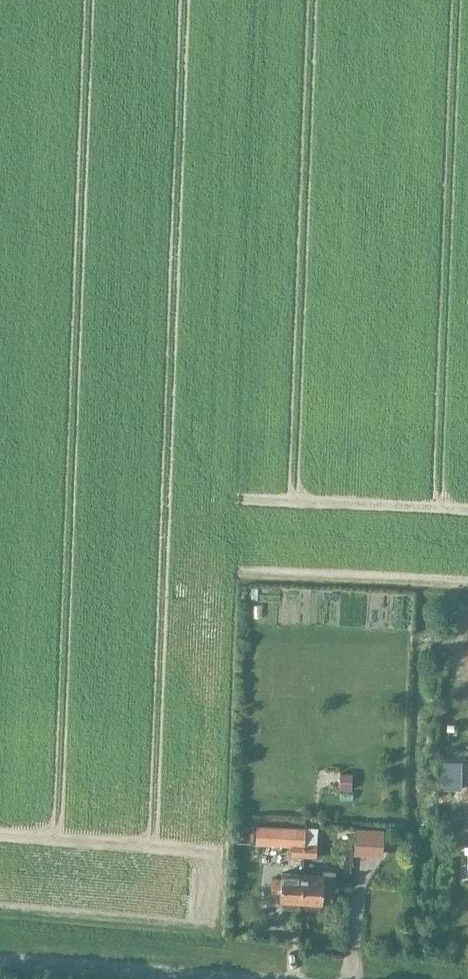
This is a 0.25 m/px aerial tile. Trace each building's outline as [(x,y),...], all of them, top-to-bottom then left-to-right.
[(341,772),(340,789),(351,789),(352,773),(341,772)] [(462,780),(440,780),(440,790),(462,790),(462,780)] [(255,842),(292,844),(305,845),(306,828),(256,826),(255,842)] [(355,851),(383,852),(384,830),(356,828),(355,851)] [(304,856),(305,845),(292,844),(292,855),(304,856)] [(305,845),(304,856),(317,856),(317,845),(305,845)] [(323,875),(303,874),(301,902),(305,902),(305,906),(307,908),(317,908),(319,907),(319,903),(322,903),(323,897),(332,898),(333,882),(334,882),(335,872),(323,871),(323,875)] [(301,902),(303,874),(282,873),(282,879),(272,878),(271,894),(281,895),(280,901),(284,901),(283,904),(285,906),(295,907),(297,905),(297,902),(301,902)]
